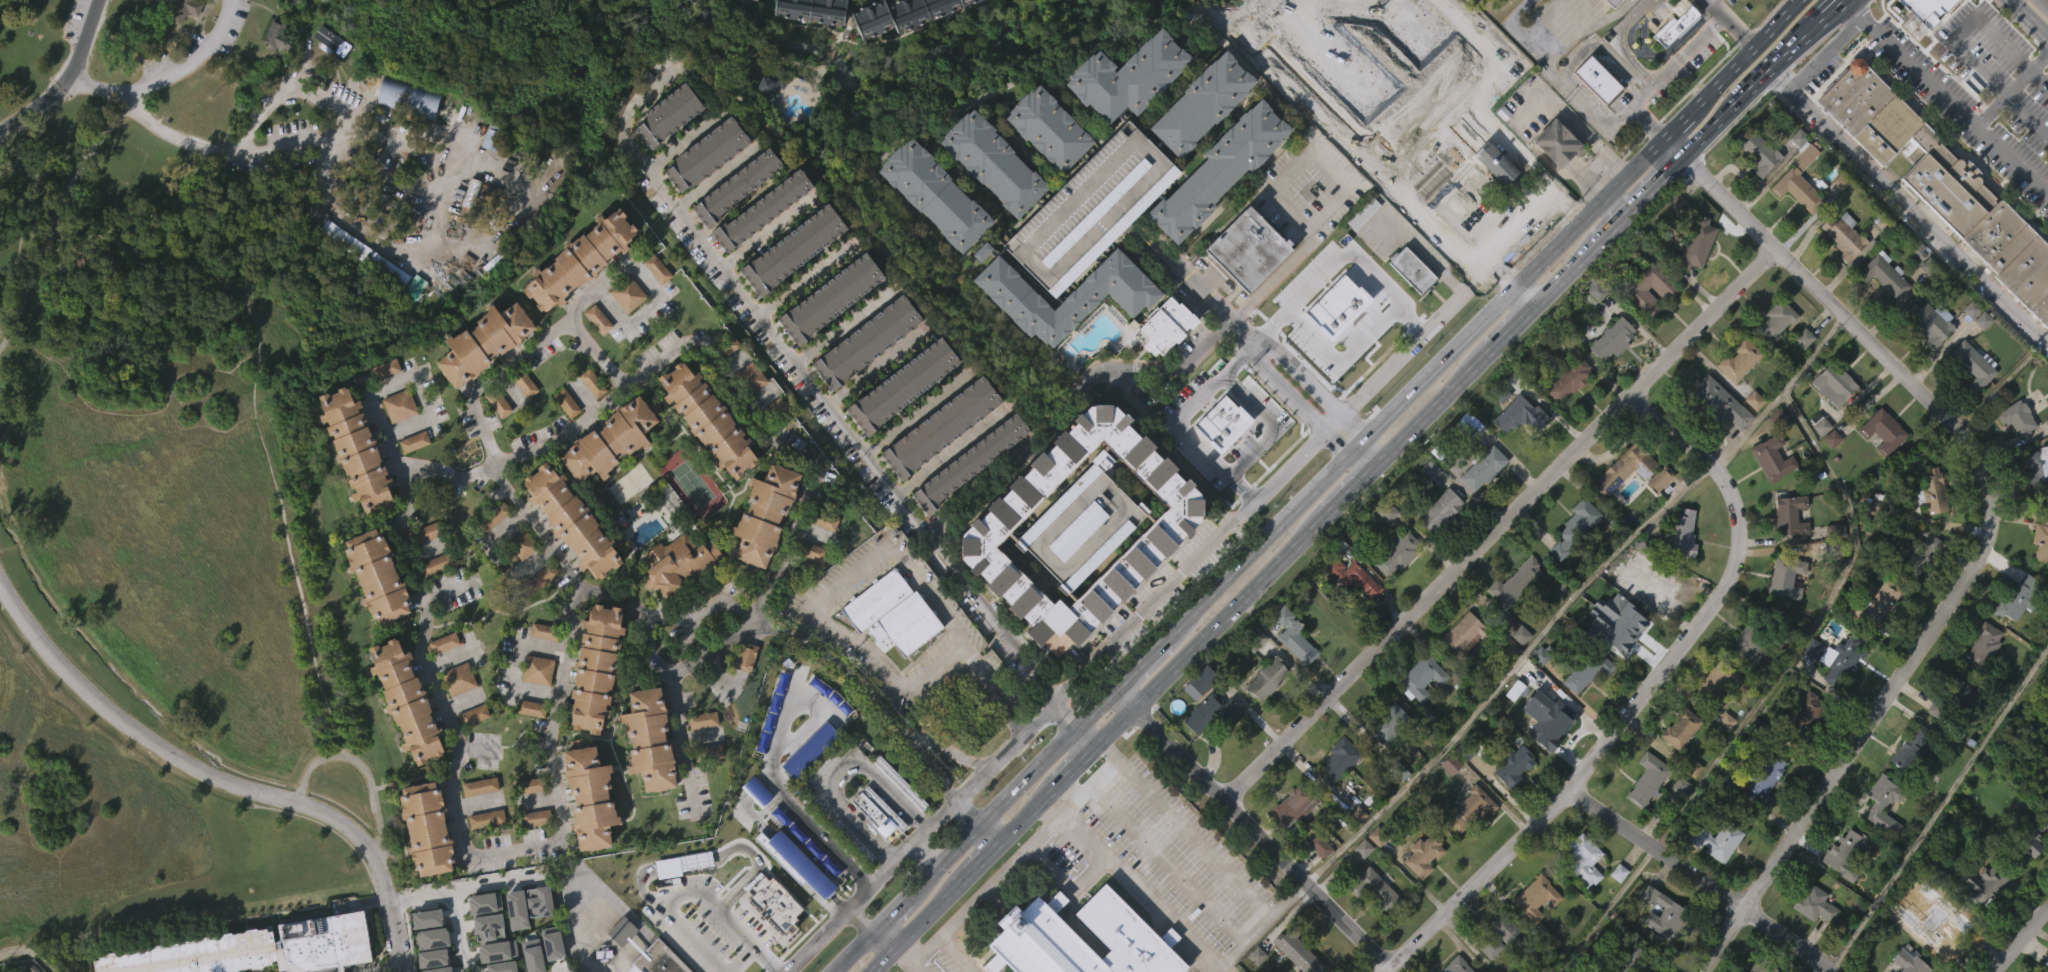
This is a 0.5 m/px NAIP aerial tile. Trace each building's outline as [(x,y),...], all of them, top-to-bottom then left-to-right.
[(170,10),(175,0),(195,0),(201,3),(196,15),(186,11),(179,23),(169,18),(172,11),(170,10)] [(748,8),(740,0),(750,0),(748,3),(751,5),(748,8)] [(773,13),(775,0),(847,0),(842,25),(840,24),(841,21),(836,21),(836,24),(811,18),(810,20),(805,19),(806,17),(801,16),(800,19),(786,17),(786,14),(777,13),(776,14),(773,13)] [(882,35),(881,34),(848,46),(859,74),(892,62),(893,63),(1069,0),(980,0),(882,35)] [(873,1),(872,0),(875,0),(878,0),(879,1),(881,0),(887,0),(888,2),(892,0),(966,0),(941,13),(940,10),(932,13),(933,16),(928,18),(927,15),(923,17),(924,18),(922,19),(923,21),(920,22),(905,27),(904,24),(900,26),(900,28),(898,29),(895,22),(891,24),(891,22),(887,24),(888,25),(886,26),(886,28),(871,34),(870,33),(862,36),(852,10),(859,8),(858,5),(873,1)] [(1614,8),(1606,0),(1622,0),(1614,8)] [(1669,6),(1676,0),(1688,0),(1690,2),(1691,1),(1701,11),(1664,46),(1651,32),(1671,14),(1674,17),(1677,15),(1669,6)] [(1704,12),(1715,0),(1691,0),(1704,12)] [(1928,21),(1906,0),(1949,0),(1944,5),(1942,3),(1936,10),(1937,13),(1928,21)] [(286,21),(281,33),(292,38),(286,51),(275,46),(272,52),(264,48),(267,43),(260,40),(269,19),(275,22),(277,17),(286,21)] [(185,47),(196,51),(202,33),(178,24),(167,54),(180,58),(185,47)] [(1167,32),(1171,36),(1170,38),(1180,47),(1181,46),(1192,56),(1168,83),(1136,115),(1126,105),(1108,123),(1087,102),(1084,105),(1064,82),(1069,77),(1068,76),(1073,71),(1072,70),(1085,57),(1092,51),(1093,53),(1098,48),(1115,64),(1112,68),(1114,70),(1144,39),(1150,35),(1161,25),(1167,32)] [(1649,69),(1661,83),(1697,50),(1679,30),(1666,42),(1671,48),(1649,69)] [(1231,54),(1236,59),(1235,60),(1244,70),(1245,69),(1257,79),(1221,118),(1215,123),(1213,121),(1194,141),(1196,142),(1179,158),(1148,127),(1184,91),(1182,90),(1187,84),(1209,62),(1214,57),(1215,58),(1226,48),(1231,54)] [(1477,117),(1474,120),(1489,135),(1526,100),(1478,51),(1471,58),(1467,54),(1441,80),(1477,117)] [(1623,90),(1608,105),(1604,100),(1601,104),(1596,100),(1600,96),(1575,70),(1592,54),(1623,86),(1621,88),(1623,90)] [(281,77),(284,58),(266,55),(262,82),(287,86),(288,78),(281,77)] [(2005,199),(2047,241),(2047,326),(1997,276),(1999,274),(1963,238),(1964,236),(1948,220),(1905,178),(1929,153),(1912,136),(1884,165),(1818,101),(1850,68),(1850,61),(1855,56),(1863,56),(1869,61),(1868,65),(1941,136),(1941,139),(1938,142),(1940,144),(1942,142),(1959,159),(1969,158),(1983,172),(1982,176),(1984,179),(1984,183),(2001,200),(2005,199)] [(309,71),(339,93),(348,80),(318,58),(309,71)] [(1106,158),(1123,140),(1134,151),(1189,92),(1156,61),(1115,103),(1094,83),(1060,118),(1083,139),(1085,138),(1106,158)] [(781,74),(788,78),(783,88),(775,85),(767,103),(750,96),(761,74),(766,77),(769,69),(781,74)] [(1438,98),(1470,129),(1463,136),(1468,140),(1484,123),(1502,141),(1500,142),(1504,146),(1500,150),(1521,171),(1506,186),(1485,165),(1482,168),(1478,165),(1451,191),(1493,232),(1467,258),(1406,198),(1432,172),(1435,174),(1464,144),(1459,140),(1453,146),(1421,114),(1391,144),(1373,126),(1405,94),(1403,93),(1425,71),(1445,90),(1438,98)] [(435,112),(433,120),(372,103),(379,75),(440,92),(435,112)] [(660,146),(654,150),(637,129),(650,118),(646,114),(687,82),(707,107),(660,146)] [(1044,84),(1062,101),(1060,102),(1100,142),(1068,175),(1033,140),(1031,142),(1010,119),(1015,114),(1013,112),(1019,106),(1032,93),(1038,88),(1039,89),(1044,84)] [(1145,162),(1177,193),(1253,115),(1221,84),(1145,162)] [(2047,281),(1852,91),(1845,92),(1845,102),(1812,136),(1878,200),(1906,171),(1922,186),(1895,214),(2047,362),(2047,282),(2047,281)] [(1266,103),(1280,118),(1281,117),(1292,128),(1250,171),(1247,168),(1217,198),(1213,203),(1216,206),(1200,223),(1194,228),(1190,225),(1189,226),(1192,228),(1176,244),(1145,213),(1161,197),(1163,199),(1206,157),(1202,153),(1238,118),(1237,117),(1244,110),(1245,111),(1250,107),(1261,96),(1266,103)] [(780,123),(785,113),(763,104),(753,129),(768,135),(774,120),(780,123)] [(971,107),(994,128),(992,130),(1007,144),(1013,151),(1012,152),(1031,171),(1033,169),(1049,186),(1016,219),(999,203),(1001,201),(981,181),(980,183),(974,178),(955,157),(953,158),(937,141),(942,136),(940,135),(945,129),(965,110),(966,112),(971,107)] [(373,138),(431,153),(438,127),(379,112),(373,138)] [(1403,233),(1462,292),(1488,267),(1447,225),(1477,196),(1501,220),(1514,207),(1494,186),(1501,180),(1480,159),(1471,167),(1417,112),(1369,160),(1388,179),(1419,149),(1448,180),(1454,174),(1459,178),(1403,233)] [(742,128),(754,142),(698,186),(696,184),(684,194),(667,172),(679,162),(678,160),(733,115),(742,128)] [(702,142),(682,116),(640,147),(644,152),(631,162),(647,183),(702,142)] [(1586,148),(1578,157),(1575,154),(1562,168),(1533,139),(1556,116),(1583,143),(1582,144),(1586,148)] [(1092,174),(1034,117),(1001,151),(1059,208),(1092,174)] [(1114,237),(1054,298),(1001,244),(1127,118),(1180,171),(1114,237)] [(489,121),(501,125),(502,122),(510,125),(500,153),(480,145),(489,121)] [(1817,156),(1818,156),(1816,158),(1815,157),(1799,173),(1825,199),(1811,213),(1787,190),(1780,197),(1770,188),(1794,164),(1796,166),(1801,161),(1797,157),(1793,162),(1790,159),(1795,154),(1797,156),(1801,152),(1798,149),(1799,148),(1789,139),(1799,129),(1821,151),(1817,156)] [(1755,130),(1774,151),(1776,148),(1786,158),(1763,180),(1753,169),(1756,165),(1734,141),(1745,130),(1749,135),(1755,130)] [(1172,278),(1246,204),(1247,206),(1289,164),(1256,131),(1200,188),(1203,190),(1144,249),(1172,278)] [(909,136),(932,157),(930,158),(946,173),(951,179),(950,180),(969,200),(970,199),(976,203),(992,221),(960,253),(943,237),(938,231),(939,230),(920,210),(918,211),(912,207),(893,186),(891,187),(875,170),(880,165),(879,163),(884,157),(902,139),(904,141),(909,136)] [(1047,220),(968,142),(935,175),(1014,253),(1047,220)] [(749,176),(729,150),(659,202),(678,228),(749,176)] [(1528,175),(1556,202),(1571,187),(1575,191),(1583,182),(1550,151),(1528,175)] [(479,181),(496,186),(501,169),(484,164),(479,181)] [(1809,248),(1821,234),(1795,210),(1817,184),(1793,164),(1785,173),(1797,183),(1791,190),(1794,193),(1767,224),(1775,232),(1782,225),(1809,248)] [(817,186),(730,255),(713,233),(727,222),(730,225),(803,167),(817,186)] [(990,258),(911,169),(876,200),(955,289),(990,258)] [(1915,182),(1908,174),(1898,183),(1904,191),(1915,182)] [(482,181),(471,209),(460,205),(470,177),(482,181)] [(781,201),(767,181),(688,240),(702,259),(781,201)] [(708,265),(721,284),(812,223),(799,204),(708,265)] [(850,230),(775,285),(776,286),(762,298),(741,269),(832,204),(850,230)] [(1249,204),(1285,241),(1288,238),(1293,243),(1289,246),(1293,249),(1249,294),(1204,249),(1249,204)] [(619,208),(626,217),(624,219),(630,226),(632,224),(638,231),(636,232),(639,236),(626,245),(629,249),(631,247),(632,249),(624,255),(621,251),(605,262),(607,263),(596,274),(600,275),(592,282),(590,279),(578,288),(576,287),(567,294),(568,295),(563,299),(566,302),(567,300),(569,302),(562,308),(557,305),(548,313),(546,310),(540,313),(535,307),(537,305),(531,298),(529,300),(521,291),(537,276),(534,273),(538,270),(540,272),(547,268),(555,261),(553,259),(571,241),(572,242),(582,235),(584,237),(597,224),(595,221),(600,216),(604,220),(614,211),(615,212),(619,208)] [(1854,223),(1849,228),(1858,237),(1859,235),(1867,243),(1845,265),(1836,256),(1839,253),(1832,245),(1834,244),(1817,227),(1827,217),(1832,223),(1843,212),(1854,223)] [(478,216),(466,213),(459,240),(471,243),(478,216)] [(1718,228),(1701,268),(1691,264),(1689,270),(1678,265),(1690,234),(1691,234),(1699,214),(1710,219),(1708,224),(1718,228)] [(1681,234),(1671,225),(1663,235),(1673,243),(1681,234)] [(846,265),(826,238),(736,302),(755,329),(846,265)] [(1201,283),(1244,327),(1289,283),(1245,239),(1201,283)] [(1927,254),(1930,256),(1931,255),(1939,264),(1929,275),(1920,266),(1924,262),(1913,250),(1923,240),(1932,249),(1927,254)] [(635,265),(633,263),(626,257),(617,241),(606,248),(601,254),(591,260),(588,263),(564,278),(548,296),(530,308),(531,310),(520,323),(521,325),(532,334),(538,344),(540,345),(546,341),(552,334),(557,339),(570,324),(592,310),(610,289),(617,285),(625,275),(627,274),(635,265)] [(1361,241),(1410,290),(1384,316),(1374,307),(1365,316),(1362,313),(1322,353),(1318,349),(1314,353),(1306,345),(1310,341),(1298,329),(1347,279),(1335,267),(1346,256),(1344,254),(1347,251),(1345,249),(1352,242),(1356,246),(1361,241)] [(1421,293),(1389,263),(1406,245),(1437,277),(1421,293)] [(1864,277),(1848,260),(1853,256),(1841,245),(1830,256),(1825,251),(1815,261),(1839,284),(1834,289),(1843,298),(1864,277)] [(1116,247),(1162,295),(1147,309),(1143,305),(1130,317),(1106,292),(1050,348),(1046,343),(1044,344),(1033,333),(1029,337),(970,280),(996,254),(1052,310),(1116,247)] [(1697,303),(1713,262),(1704,258),(1706,253),(1694,248),(1674,299),(1685,303),(1687,299),(1697,303)] [(1888,263),(1894,268),(1897,264),(1904,272),(1901,275),(1912,286),(1898,300),(1874,275),(1865,283),(1856,274),(1882,249),(1892,259),(1888,263)] [(508,263),(490,278),(480,267),(498,251),(508,263)] [(884,277),(811,334),(812,336),(798,347),(777,319),(865,251),(884,277)] [(668,278),(661,284),(642,262),(653,253),(671,275),(668,278)] [(1652,261),(1663,270),(1662,271),(1680,289),(1676,292),(1678,294),(1674,299),(1672,297),(1666,302),(1650,287),(1647,290),(1657,300),(1654,302),(1660,308),(1650,318),(1622,291),(1636,277),(1635,276),(1637,274),(1639,275),(1652,261)] [(627,313),(608,291),(628,274),(647,296),(627,313)] [(1405,324),(1355,274),(1329,299),(1343,313),(1293,361),(1306,374),(1301,378),(1313,390),(1358,346),(1359,348),(1368,339),(1379,350),(1405,324)] [(995,288),(969,313),(1027,371),(1032,366),(1048,383),(1104,327),(1128,351),(1140,339),(1144,343),(1160,328),(1113,281),(1050,343),(995,288)] [(1907,320),(1883,297),(1887,293),(1877,283),(1857,303),(1891,336),(1907,320)] [(883,312),(864,286),(774,352),(793,378),(883,312)] [(504,295),(494,287),(480,301),(486,307),(491,301),(495,305),(504,295)] [(670,309),(652,287),(641,296),(659,319),(670,309)] [(1293,319),(1316,298),(1307,289),(1285,310),(1293,319)] [(923,319),(833,390),(811,362),(903,292),(923,319)] [(1169,296),(1178,304),(1180,302),(1199,321),(1190,330),(1188,327),(1183,332),(1185,335),(1176,344),(1174,342),(1162,355),(1158,351),(1153,356),(1141,346),(1143,345),(1133,335),(1134,334),(1126,325),(1132,319),(1140,326),(1169,296)] [(1675,323),(1648,297),(1620,326),(1648,354),(1662,339),(1661,338),(1675,323)] [(1800,316),(1791,325),(1789,323),(1780,332),(1782,333),(1774,341),(1759,327),(1770,316),(1766,313),(1781,297),(1800,316)] [(1927,302),(1936,310),(1940,306),(1952,317),(1950,320),(1956,324),(1954,326),(1956,327),(1935,350),(1925,341),(1929,337),(1922,331),(1924,328),(1907,313),(1916,302),(1922,308),(1927,302)] [(607,330),(601,335),(582,312),(593,303),(612,326),(607,330)] [(521,304),(539,331),(528,338),(529,340),(522,345),(521,343),(515,347),(514,345),(491,361),(495,366),(486,372),(485,370),(473,378),(472,376),(458,386),(439,359),(455,347),(448,337),(456,331),(460,337),(469,331),(472,335),(483,327),(481,324),(492,314),(489,311),(496,306),(503,316),(521,304)] [(606,325),(625,348),(645,331),(626,308),(606,325)] [(1597,336),(1605,324),(1592,314),(1583,326),(1597,336)] [(1621,315),(1635,329),(1632,333),(1634,335),(1628,341),(1630,343),(1616,357),(1612,353),(1603,362),(1589,348),(1593,344),(1591,343),(1604,332),(1603,331),(1607,327),(1608,328),(1621,315)] [(808,396),(828,423),(920,355),(900,328),(808,396)] [(1129,369),(1155,394),(1194,353),(1168,328),(1129,369)] [(1767,375),(1794,349),(1778,331),(1761,347),(1765,351),(1754,361),(1767,375)] [(1958,342),(1966,353),(1977,344),(1969,333),(1958,342)] [(535,364),(515,334),(496,347),(493,342),(451,370),(449,368),(442,373),(449,384),(433,395),(450,421),(535,364)] [(739,345),(716,363),(708,352),(731,334),(739,345)] [(958,364),(881,423),(882,424),(868,435),(847,407),(942,334),(962,361),(958,364)] [(1761,353),(1733,383),(1713,364),(1725,352),(1730,357),(1734,352),(1729,347),(1741,335),(1761,353)] [(1951,361),(1945,354),(1949,350),(1936,338),(1931,343),(1923,336),(1917,341),(1912,336),(1902,346),(1925,370),(1920,374),(1928,383),(1951,361)] [(610,361),(593,338),(582,346),(598,369),(610,361)] [(1995,372),(1974,393),(1965,385),(1973,377),(1948,352),(1961,338),(1995,372)] [(1989,353),(1979,344),(1969,355),(1980,364),(1989,353)] [(1585,381),(1600,395),(1609,386),(1612,389),(1634,365),(1616,348),(1585,381)] [(1589,380),(1580,389),(1578,387),(1573,393),(1571,391),(1559,403),(1547,390),(1581,356),(1591,366),(1589,369),(1593,373),(1588,379),(1589,380)] [(375,380),(372,382),(367,369),(394,358),(400,370),(375,380)] [(1837,406),(1835,408),(1808,381),(1830,358),(1857,386),(1837,406)] [(746,397),(744,399),(728,378),(750,360),(767,381),(746,397)] [(681,361),(683,363),(685,362),(689,368),(691,367),(696,373),(701,368),(706,375),(700,379),(703,383),(706,381),(712,388),(709,391),(712,395),(714,393),(723,405),(727,402),(733,410),(730,412),(739,428),(741,426),(747,434),(744,437),(747,440),(753,436),(758,443),(752,446),(756,452),(758,451),(763,457),(758,460),(760,463),(754,468),(752,466),(744,472),(739,472),(741,475),(732,481),(726,474),(730,472),(725,466),(722,469),(717,463),(721,460),(717,456),(715,458),(709,451),(712,449),(709,445),(707,446),(691,430),(693,429),(684,416),(686,415),(683,410),(680,413),(674,406),(677,403),(674,399),(670,402),(666,396),(669,393),(658,379),(667,371),(669,374),(676,368),(675,366),(681,361)] [(538,390),(527,398),(509,375),(520,367),(538,390)] [(606,390),(595,399),(577,376),(588,367),(606,390)] [(737,378),(728,368),(710,384),(719,394),(737,378)] [(959,398),(940,371),(842,441),(861,467),(959,398)] [(1712,399),(1731,417),(1759,387),(1741,371),(1726,388),(1724,386),(1712,399)] [(1973,427),(1994,405),(1959,372),(1946,386),(1971,410),(1964,418),(1973,427)] [(1707,373),(1742,406),(1747,409),(1749,406),(1753,409),(1750,412),(1754,417),(1742,431),(1728,418),(1713,433),(1691,413),(1694,411),(1686,404),(1693,396),(1689,393),(1707,373)] [(1001,403),(899,482),(878,454),(980,376),(1001,403)] [(347,384),(348,387),(349,386),(352,393),(355,392),(357,399),(365,396),(369,405),(366,406),(366,405),(360,407),(362,412),(365,410),(369,420),(365,421),(367,426),(370,425),(372,430),(373,429),(376,437),(381,436),(384,444),(379,445),(384,459),(382,460),(384,464),(387,464),(391,472),(388,473),(389,478),(394,476),(396,483),(392,484),(397,499),(395,500),(396,503),(388,506),(387,504),(379,507),(380,510),(370,514),(368,509),(366,510),(361,498),(357,500),(354,492),(358,491),(357,486),(353,487),(350,478),(353,477),(351,472),(347,473),(334,439),(337,438),(335,432),(331,434),(328,425),(331,424),(329,419),(325,421),(322,414),(325,413),(320,400),(321,400),(319,394),(331,390),(332,393),(340,390),(339,387),(347,384)] [(511,411),(501,419),(483,395),(494,387),(512,410),(511,411)] [(580,410),(569,419),(551,396),(562,387),(580,410)] [(392,423),(390,424),(380,399),(407,388),(417,412),(392,423)] [(1581,413),(1580,412),(1589,402),(1575,390),(1543,425),(1557,438),(1581,413)] [(643,392),(647,397),(652,393),(663,408),(659,411),(664,418),(648,430),(656,440),(645,449),(643,446),(641,448),(640,447),(633,452),(631,450),(622,457),(624,459),(616,465),(617,467),(611,471),(613,473),(603,481),(595,470),(583,480),(562,453),(574,444),(573,442),(582,435),(583,437),(598,427),(600,430),(612,421),(610,418),(615,415),(614,413),(617,411),(616,409),(625,402),(627,404),(633,400),(643,392)] [(370,413),(398,406),(395,393),(367,400),(370,413)] [(1518,393),(1533,406),(1535,407),(1537,404),(1551,418),(1538,431),(1525,418),(1514,429),(1512,427),(1505,434),(1492,421),(1516,397),(1515,396),(1518,393)] [(730,513),(758,494),(747,479),(696,403),(689,407),(680,394),(654,411),(665,427),(664,428),(708,494),(711,492),(717,502),(721,499),(730,513)] [(1806,415),(1832,442),(1854,422),(1828,394),(1806,415)] [(764,417),(750,395),(732,406),(746,428),(764,417)] [(786,408),(764,425),(755,414),(778,397),(786,408)] [(2019,399),(2020,401),(2022,400),(2028,410),(2027,411),(2030,415),(2029,416),(2035,424),(2028,429),(2029,431),(2019,438),(2008,422),(2005,424),(2003,421),(2000,423),(1994,414),(2018,397),(2019,399)] [(593,433),(604,424),(587,401),(576,409),(593,433)] [(509,411),(525,432),(536,423),(520,403),(509,411)] [(1878,406),(1884,412),(1884,411),(1906,434),(1883,457),(1874,448),(1881,441),(1872,431),(1864,439),(1855,430),(1878,406)] [(1114,407),(1122,416),(1124,414),(1131,422),(1126,426),(1139,440),(1142,437),(1154,449),(1151,451),(1161,462),(1164,459),(1175,471),(1173,473),(1183,484),(1186,481),(1193,488),(1192,489),(1200,498),(1200,522),(1191,531),(1193,534),(1186,540),(1184,538),(1174,547),(1176,549),(1164,561),(1162,559),(1152,569),(1154,572),(1142,583),(1140,581),(1131,591),(1133,593),(1119,606),(1117,603),(1108,612),(1111,615),(1099,626),(1097,625),(1087,635),(1088,637),(1074,650),(1070,645),(1057,658),(1043,643),(1036,650),(1023,636),(1030,629),(1021,620),(1017,623),(1005,611),(1009,607),(999,597),(994,601),(983,589),(986,586),(976,576),(972,579),(966,572),(969,570),(960,561),(959,559),(958,559),(957,541),(960,541),(960,537),(968,529),(965,527),(973,520),(976,523),(986,515),(982,510),(994,498),(998,502),(1008,493),(1004,489),(1016,476),(1020,479),(1030,470),(1026,466),(1039,453),(1042,457),(1052,447),(1049,444),(1062,431),(1065,434),(1074,425),(1071,421),(1079,414),(1080,415),(1089,407),(1114,407)] [(1685,427),(1717,457),(1723,451),(1737,463),(1749,450),(1703,407),(1685,427)] [(1001,437),(981,409),(876,485),(896,513),(1001,437)] [(971,476),(937,503),(939,506),(926,515),(928,517),(926,518),(908,494),(910,492),(912,493),(918,489),(917,488),(1015,412),(1029,431),(971,476)] [(316,430),(322,448),(317,449),(320,456),(323,455),(327,469),(329,468),(352,533),(357,531),(362,547),(393,537),(387,519),(391,518),(389,510),(384,512),(360,441),(358,433),(351,435),(346,420),(316,430)] [(550,429),(567,452),(579,444),(561,421),(550,429)] [(406,422),(379,433),(389,456),(415,445),(406,422)] [(1740,433),(1752,445),(1762,435),(1750,423),(1740,433)] [(1503,469),(1519,452),(1533,466),(1545,452),(1516,425),(1488,455),(1503,469)] [(556,490),(575,515),(592,503),(600,513),(608,508),(604,504),(645,474),(638,465),(662,447),(648,428),(640,434),(636,428),(601,454),(602,455),(556,490)] [(430,443),(402,454),(397,441),(424,430),(430,443)] [(2016,472),(2035,460),(2016,431),(1991,448),(1998,459),(2005,455),(2016,472)] [(1785,443),(1776,449),(1783,460),(1792,454),(1799,466),(1770,484),(1756,459),(1755,460),(1749,449),(1779,432),(1785,443)] [(1661,466),(1645,482),(1634,470),(1607,497),(1593,482),(1636,440),(1661,466)] [(1853,464),(1863,473),(1869,466),(1879,475),(1872,482),(1881,492),(1904,467),(1876,440),(1853,464)] [(1481,459),(1465,444),(1451,459),(1467,474),(1481,459)] [(1500,474),(1496,478),(1494,477),(1487,484),(1485,481),(1474,492),(1459,478),(1493,444),(1509,460),(1497,472),(1500,474)] [(2041,447),(2047,446),(2047,489),(2035,492),(2034,484),(2030,485),(2028,474),(2031,474),(2026,453),(2041,449),(2041,447)] [(924,549),(938,539),(934,534),(1028,466),(1015,447),(907,525),(924,549)] [(1111,482),(1135,506),(1138,503),(1148,513),(1064,599),(1055,589),(1059,585),(1023,550),(1020,554),(1011,546),(1091,464),(1088,461),(1100,449),(1113,462),(1110,465),(1120,474),(1111,482)] [(1817,470),(1828,460),(1819,449),(1808,459),(1817,470)] [(560,469),(562,473),(566,470),(571,476),(568,478),(580,493),(581,492),(590,504),(591,503),(604,521),(601,524),(613,539),(616,537),(621,542),(617,545),(629,560),(619,568),(617,565),(609,571),(611,573),(604,578),(600,575),(596,579),(591,572),(593,570),(590,566),(584,571),(577,563),(583,559),(570,541),(569,542),(563,535),(560,538),(553,530),(557,527),(549,517),(552,515),(541,500),(534,505),(528,497),(536,491),(527,480),(529,479),(527,477),(534,471),(536,473),(543,468),(541,466),(551,458),(560,469)] [(805,475),(800,489),(803,490),(800,499),(797,497),(791,513),(787,512),(783,524),(786,525),(781,538),(785,540),(781,549),(778,548),(772,564),(771,563),(770,567),(739,556),(746,536),(735,531),(740,517),(744,518),(747,509),(751,511),(755,500),(751,498),(756,483),(753,482),(756,475),(769,479),(776,460),(806,471),(805,475)] [(1839,472),(1830,462),(1819,472),(1828,482),(1839,472)] [(428,477),(423,464),(396,474),(401,487),(428,477)] [(1662,488),(1658,492),(1647,481),(1664,464),(1675,476),(1662,488)] [(1938,466),(1940,474),(1943,473),(1949,501),(1947,501),(1948,509),(1930,513),(1928,504),(1919,506),(1915,490),(1924,488),(1920,473),(1928,471),(1927,468),(1938,466)] [(1795,500),(1789,488),(1778,494),(1772,482),(1779,478),(1773,467),(1746,481),(1765,517),(1795,500)] [(1589,517),(1603,531),(1630,504),(1640,514),(1656,498),(1632,474),(1589,517)] [(1505,495),(1490,478),(1455,510),(1469,526),(1505,495)] [(2021,484),(2028,521),(2047,518),(2047,514),(2047,506),(2047,479),(2021,484)] [(1460,510),(1443,527),(1441,525),(1431,535),(1416,520),(1448,487),(1466,504),(1460,510)] [(1887,495),(1884,516),(1864,512),(1867,497),(1872,498),(1873,492),(1887,495)] [(1425,517),(1438,505),(1427,493),(1414,505),(1425,517)] [(581,602),(585,599),(595,613),(620,594),(610,580),(611,579),(558,506),(554,509),(544,495),(519,513),(530,528),(528,529),(581,602)] [(1806,509),(1807,521),(1809,521),(1809,534),(1777,536),(1776,496),(1808,495),(1808,509),(1806,509)] [(1603,521),(1597,526),(1594,524),(1574,543),(1577,546),(1560,562),(1549,551),(1559,541),(1561,543),(1564,540),(1558,534),(1566,527),(1564,524),(1575,513),(1571,509),(1584,496),(1602,515),(1599,517),(1603,521)] [(511,512),(484,533),(476,522),(504,500),(512,511),(511,512)] [(1914,539),(1922,537),(1924,548),(1944,544),(1936,500),(1914,504),(1918,523),(1911,524),(1914,539)] [(1696,510),(1692,533),(1694,534),(1693,544),(1698,545),(1696,558),(1667,553),(1673,514),(1681,515),(1682,508),(1696,510)] [(833,532),(806,522),(811,509),(838,519),(833,532)] [(2046,514),(2047,514),(2047,559),(2036,557),(2039,545),(2033,543),(2037,523),(2044,524),(2046,514)] [(1460,535),(1444,520),(1413,553),(1429,569),(1460,535)] [(412,546),(409,547),(404,535),(437,521),(442,533),(412,546)] [(380,528),(383,533),(386,532),(392,546),(393,546),(396,553),(393,554),(403,578),(406,578),(414,601),(411,603),(415,610),(380,623),(378,617),(375,618),(372,610),(370,610),(368,605),(366,606),(362,597),(366,595),(355,570),(352,572),(349,564),(350,564),(345,549),(350,548),(347,541),(348,541),(347,539),(379,525),(380,528)] [(538,548),(522,560),(506,540),(523,526),(540,546),(538,548)] [(1805,555),(1794,555),(1793,542),(1804,542),(1803,529),(1771,530),(1773,568),(1806,567),(1805,555)] [(692,537),(694,540),(698,537),(702,543),(709,537),(710,539),(717,534),(724,543),(720,546),(725,555),(711,569),(710,567),(666,600),(656,586),(651,590),(640,577),(653,565),(644,553),(661,540),(665,545),(666,544),(667,545),(686,530),(692,537)] [(1420,551),(1399,571),(1397,568),(1387,578),(1374,564),(1378,560),(1372,554),(1380,547),(1385,552),(1408,530),(1420,544),(1416,547),(1420,551)] [(1598,548),(1579,530),(1567,543),(1571,547),(1553,566),(1558,571),(1545,584),(1556,594),(1598,548)] [(1371,543),(1385,557),(1396,545),(1381,532),(1371,543)] [(1930,533),(1945,543),(1938,553),(1935,551),(1928,561),(1926,560),(1921,568),(1923,570),(1917,579),(1897,565),(1902,556),(1901,555),(1915,536),(1924,542),(1930,533)] [(478,566),(508,549),(501,537),(471,554),(478,566)] [(827,550),(822,563),(794,552),(799,539),(827,550)] [(1692,543),(1679,541),(1678,549),(1669,547),(1663,586),(1691,590),(1693,577),(1687,576),(1692,543)] [(437,572),(423,577),(418,565),(450,551),(455,564),(437,572)] [(1538,575),(1514,599),(1518,602),(1509,611),(1486,589),(1497,579),(1502,584),(1519,570),(1517,569),(1532,554),(1537,560),(1536,561),(1540,565),(1538,566),(1542,571),(1538,575)] [(1808,562),(1806,575),(1796,573),(1793,586),(1804,588),(1801,601),(1767,596),(1774,567),(1773,566),(1775,554),(1808,562)] [(409,579),(438,569),(434,555),(404,566),(409,579)] [(1342,569),(1344,571),(1354,559),(1358,563),(1357,564),(1377,584),(1378,583),(1383,589),(1371,601),(1359,586),(1356,589),(1354,587),(1349,591),(1340,583),(1338,585),(1321,567),(1333,555),(1345,566),(1342,569)] [(1645,564),(1669,582),(1670,581),(1677,587),(1665,603),(1639,583),(1631,593),(1618,584),(1639,557),(1646,563),(1645,564)] [(2032,577),(2031,593),(2047,595),(2047,557),(2047,559),(2030,557),(2028,577),(2032,577)] [(1837,558),(1824,558),(1824,570),(1837,570),(1837,558)] [(408,647),(380,560),(342,572),(370,659),(408,647)] [(516,594),(535,583),(521,561),(503,572),(516,594)] [(560,572),(531,594),(523,583),(551,561),(560,572)] [(722,590),(707,571),(694,581),(682,565),(661,580),(657,575),(640,589),(648,600),(642,604),(662,631),(691,609),(693,611),(722,590)] [(1419,581),(1403,565),(1370,596),(1385,612),(1419,581)] [(1895,600),(1916,612),(1937,573),(1924,566),(1916,581),(1907,576),(1895,600)] [(896,571),(901,578),(903,576),(907,581),(905,582),(912,592),(914,591),(917,595),(920,593),(923,598),(921,599),(929,611),(932,610),(935,614),(933,616),(942,628),(902,658),(876,622),(870,627),(869,625),(858,634),(840,609),(849,602),(848,599),(852,596),(854,598),(872,584),(870,581),(875,578),(877,580),(893,568),(896,571)] [(2043,584),(2039,590),(2047,596),(2035,613),(2027,608),(2017,623),(2005,614),(2002,617),(1991,611),(1996,604),(1998,605),(2006,594),(2009,596),(2019,582),(2021,584),(2029,573),(2043,584)] [(1904,589),(1894,605),(1898,607),(1892,617),(1888,615),(1884,621),(1881,619),(1874,630),(1850,614),(1861,596),(1871,602),(1886,578),(1904,589)] [(422,610),(453,597),(447,584),(416,597),(422,610)] [(1482,623),(1502,643),(1542,605),(1527,589),(1498,617),(1493,612),(1482,623)] [(1646,630),(1633,648),(1593,617),(1613,591),(1625,600),(1619,609),(1646,630)] [(1615,618),(1628,626),(1632,619),(1661,637),(1673,618),(1631,592),(1615,618)] [(1803,597),(1770,592),(1764,628),(1796,634),(1799,620),(1789,619),(1791,606),(1802,607),(1803,597)] [(837,640),(855,667),(862,662),(872,675),(884,667),(899,690),(939,663),(895,600),(837,640)] [(608,603),(607,606),(615,607),(616,605),(627,606),(626,626),(629,626),(628,634),(623,634),(622,637),(626,638),(624,648),(620,647),(619,651),(623,652),(620,667),(621,667),(620,676),(619,675),(616,690),(613,689),(612,694),(616,694),(614,704),(610,703),(609,708),(614,709),(613,718),(608,717),(606,729),(605,729),(603,734),(589,732),(589,729),(584,728),(584,730),(573,728),(574,725),(570,725),(573,710),(568,709),(569,701),(575,702),(576,697),(573,697),(574,689),(578,688),(579,683),(576,683),(578,668),(576,668),(577,660),(579,660),(582,647),(585,648),(586,641),(583,640),(584,631),(590,632),(591,627),(582,626),(584,618),(590,619),(592,605),(596,606),(596,604),(598,604),(599,602),(608,603)] [(1293,619),(1295,621),(1296,620),(1303,625),(1302,626),(1305,630),(1300,635),(1320,653),(1305,667),(1300,662),(1301,661),(1280,641),(1279,642),(1276,638),(1287,628),(1285,626),(1282,629),(1271,617),(1284,605),(1295,617),(1293,619)] [(2012,656),(2020,640),(2025,643),(2038,616),(2015,605),(1994,647),(2012,656)] [(1468,610),(1492,633),(1484,641),(1481,638),(1466,652),(1470,655),(1462,663),(1439,640),(1468,610)] [(1865,637),(1855,631),(1846,646),(1874,665),(1900,624),(1881,612),(1865,637)] [(1756,616),(1772,630),(1764,640),(1768,644),(1759,655),(1762,658),(1755,667),(1733,648),(1737,643),(1734,640),(1756,616)] [(1981,620),(1983,622),(1984,620),(2004,633),(1999,641),(2001,643),(1981,674),(1963,662),(1980,636),(1974,630),(1981,620)] [(557,641),(528,637),(530,622),(559,627),(557,641)] [(1629,681),(1643,661),(1618,643),(1624,634),(1608,624),(1598,639),(1615,651),(1606,665),(1629,681)] [(1255,652),(1241,639),(1255,625),(1268,638),(1255,652)] [(436,654),(435,655),(429,642),(456,631),(461,644),(436,654)] [(1583,643),(1575,635),(1562,648),(1571,656),(1583,643)] [(398,637),(399,639),(401,638),(404,646),(405,645),(408,652),(413,650),(415,657),(412,659),(415,665),(414,665),(418,675),(420,674),(435,711),(433,712),(437,723),(438,722),(441,728),(445,727),(448,734),(443,736),(447,751),(446,751),(447,754),(439,757),(438,755),(429,759),(431,762),(420,767),(413,749),(407,751),(404,744),(408,742),(402,725),(400,725),(394,712),(390,714),(386,705),(389,704),(384,691),(387,689),(380,672),(376,674),(373,666),(377,664),(370,647),(381,643),(383,646),(390,643),(389,641),(398,637)] [(1268,650),(1280,663),(1273,670),(1302,700),(1316,687),(1295,665),(1301,660),(1279,638),(1268,650)] [(760,646),(752,673),(735,668),(743,640),(760,646)] [(1460,696),(1468,689),(1464,685),(1486,665),(1465,644),(1436,671),(1460,696)] [(1614,666),(1606,675),(1600,669),(1577,696),(1562,683),(1593,648),(1614,666)] [(1449,677),(1440,685),(1433,678),(1423,687),(1431,696),(1422,705),(1414,697),(1410,700),(1404,692),(1406,690),(1397,681),(1427,652),(1449,677)] [(1974,668),(1958,694),(1976,706),(2001,667),(1977,652),(1969,664),(1974,668)] [(551,684),(551,685),(522,680),(527,654),(556,659),(551,684)] [(1277,686),(1261,702),(1254,695),(1252,698),(1243,689),(1256,676),(1255,675),(1275,654),(1288,667),(1285,669),(1288,671),(1276,684),(1277,686)] [(1720,658),(1745,678),(1736,690),(1727,683),(1720,693),(1728,699),(1720,710),(1695,691),(1704,680),(1702,678),(1711,667),(1713,668),(1720,658)] [(476,686),(451,696),(441,672),(468,661),(478,685),(476,686)] [(1239,675),(1249,686),(1265,671),(1255,661),(1239,675)] [(1749,700),(1765,681),(1741,661),(1725,680),(1749,700)] [(425,676),(431,688),(458,677),(452,664),(425,676)] [(1219,678),(1201,696),(1188,683),(1206,664),(1219,678)] [(1814,694),(1826,701),(1819,712),(1836,722),(1863,677),(1846,667),(1840,678),(1834,675),(1829,683),(1823,679),(1814,694)] [(1495,682),(1507,693),(1518,682),(1506,670),(1495,682)] [(413,797),(442,787),(436,769),(410,692),(408,684),(400,686),(395,671),(366,681),(372,699),(373,699),(401,784),(408,781),(413,797)] [(1811,695),(1822,680),(1809,671),(1798,686),(1811,695)] [(1972,699),(1964,710),(1953,703),(1941,721),(1927,711),(1944,686),(1941,685),(1950,672),(1977,690),(1972,699)] [(730,701),(747,706),(756,679),(739,674),(730,701)] [(1558,715),(1572,729),(1597,703),(1603,710),(1613,701),(1593,681),(1558,715)] [(1429,711),(1436,718),(1446,709),(1423,685),(1395,713),(1418,737),(1427,728),(1420,720),(1429,711)] [(1287,705),(1272,689),(1240,720),(1256,736),(1287,705)] [(1822,721),(1814,733),(1808,729),(1795,747),(1780,737),(1800,707),(1799,706),(1809,690),(1818,696),(1817,698),(1828,706),(1819,719),(1822,721)] [(663,691),(668,712),(669,711),(669,709),(671,708),(672,713),(669,714),(670,719),(668,719),(670,731),(667,731),(669,742),(672,742),(676,757),(680,757),(681,766),(677,767),(680,786),(647,791),(642,770),(632,772),(631,765),(633,765),(631,749),(636,747),(635,741),(634,741),(633,735),(629,736),(627,725),(623,725),(621,713),(633,711),(630,697),(663,691)] [(1692,720),(1709,735),(1726,716),(1733,723),(1742,713),(1718,691),(1692,720)] [(1212,693),(1223,705),(1231,698),(1244,711),(1228,726),(1218,716),(1198,735),(1185,721),(1191,715),(1190,713),(1212,693)] [(439,704),(447,729),(474,720),(466,696),(439,704)] [(548,704),(545,717),(516,712),(519,698),(548,704)] [(491,715),(464,727),(458,714),(486,702),(491,715)] [(1395,702),(1412,719),(1385,746),(1377,737),(1374,741),(1364,731),(1377,718),(1375,716),(1386,705),(1389,708),(1395,702)] [(1703,722),(1679,750),(1661,735),(1670,724),(1671,726),(1677,719),(1676,717),(1684,706),(1703,722)] [(691,729),(689,730),(687,716),(715,711),(718,725),(691,729)] [(1522,719),(1513,712),(1501,728),(1510,735),(1522,719)] [(1962,738),(1963,720),(1949,719),(1948,738),(1962,738)] [(1179,753),(1194,769),(1217,748),(1227,758),(1241,744),(1227,730),(1224,733),(1212,722),(1179,753)] [(1575,749),(1552,731),(1549,735),(1532,722),(1517,742),(1533,754),(1523,767),(1547,786),(1575,749)] [(1927,730),(1917,746),(1926,752),(1920,762),(1914,758),(1906,770),(1890,759),(1916,723),(1927,730)] [(1825,738),(1806,724),(1784,754),(1803,768),(1825,738)] [(544,737),(516,732),(513,746),(541,751),(544,737)] [(1362,753),(1330,785),(1317,773),(1324,766),(1321,763),(1332,752),(1328,749),(1343,734),(1362,753)] [(1382,778),(1407,750),(1390,734),(1360,767),(1369,775),(1374,770),(1382,778)] [(461,760),(488,750),(483,736),(455,746),(461,760)] [(1535,762),(1528,769),(1526,766),(1519,773),(1524,778),(1512,790),(1494,772),(1498,768),(1497,767),(1503,762),(1499,758),(1518,739),(1533,754),(1531,756),(1535,762)] [(1676,784),(1698,753),(1679,740),(1657,770),(1676,784)] [(723,756),(694,761),(692,747),(721,742),(723,756)] [(1713,755),(1725,765),(1734,753),(1722,744),(1713,755)] [(598,746),(600,759),(602,759),(603,767),(617,764),(618,774),(612,775),(615,789),(611,789),(613,801),(616,801),(619,817),(625,816),(627,825),(612,827),(615,846),(606,848),(607,851),(596,853),(596,849),(583,851),(575,808),(580,807),(578,794),(573,795),(572,787),(570,787),(566,751),(598,746)] [(1647,748),(1673,768),(1657,788),(1661,791),(1657,797),(1652,794),(1642,808),(1625,796),(1635,785),(1634,784),(1647,767),(1637,761),(1647,748)] [(1774,753),(1787,762),(1783,766),(1785,768),(1769,791),(1771,793),(1761,807),(1745,795),(1751,788),(1743,783),(1748,776),(1749,778),(1752,774),(1750,772),(1753,768),(1755,770),(1759,764),(1761,765),(1769,753),(1772,756),(1774,753)] [(838,770),(823,754),(777,798),(792,814),(838,770)] [(1926,761),(1910,754),(1894,788),(1916,798),(1922,783),(1917,781),(1926,761)] [(1312,805),(1326,820),(1359,788),(1340,768),(1324,783),(1329,788),(1312,805)] [(1907,790),(1900,802),(1894,798),(1891,803),(1889,801),(1883,811),(1902,824),(1894,836),(1864,815),(1876,799),(1867,793),(1883,771),(1891,777),(1890,778),(1907,790)] [(465,795),(463,796),(460,782),(496,775),(498,789),(465,795)] [(518,794),(516,794),(514,780),(543,775),(545,789),(518,794)] [(700,779),(702,793),(721,791),(720,777),(700,779)] [(1463,795),(1470,787),(1460,777),(1453,785),(1463,795)] [(430,778),(431,786),(435,785),(438,802),(442,801),(444,810),(439,811),(444,837),(450,836),(451,845),(448,846),(450,859),(446,860),(448,867),(439,869),(440,872),(429,874),(428,872),(414,875),(413,867),(409,867),(406,852),(405,853),(404,845),(405,845),(400,818),(398,819),(394,793),(397,792),(396,785),(430,778)] [(1520,812),(1517,809),(1532,792),(1517,778),(1510,786),(1506,782),(1497,791),(1501,795),(1490,806),(1509,824),(1520,812)] [(1476,782),(1498,806),(1492,813),(1491,812),(1490,814),(1486,809),(1460,833),(1450,823),(1456,818),(1450,811),(1471,792),(1469,789),(1472,786),(1471,785),(1476,782)] [(1299,783),(1308,791),(1311,789),(1316,795),(1314,797),(1318,801),(1286,834),(1267,815),(1272,809),(1270,807),(1276,801),(1279,803),(1289,793),(1286,791),(1292,785),(1295,788),(1299,783)] [(1639,843),(1667,800),(1641,783),(1633,796),(1641,801),(1621,831),(1639,843)] [(867,784),(906,825),(905,830),(900,830),(892,837),(893,841),(891,843),(888,844),(866,822),(869,819),(850,800),(867,784)] [(1742,829),(1758,839),(1784,797),(1763,784),(1742,819),(1746,822),(1742,829)] [(1436,797),(1447,809),(1460,797),(1449,786),(1436,797)] [(870,794),(918,845),(925,839),(877,787),(870,794)] [(1699,799),(1687,791),(1679,803),(1692,811),(1699,799)] [(1388,800),(1398,812),(1405,805),(1395,794),(1388,800)] [(1859,852),(1891,870),(1898,858),(1878,846),(1886,832),(1894,836),(1902,823),(1875,807),(1863,828),(1870,833),(1859,852)] [(504,821),(470,828),(467,815),(502,808),(504,821)] [(551,822),(522,826),(520,812),(548,808),(551,822)] [(738,819),(758,841),(771,829),(751,808),(738,819)] [(1667,821),(1678,829),(1688,817),(1676,808),(1667,821)] [(1716,818),(1729,828),(1735,819),(1722,809),(1716,818)] [(2036,809),(2047,820),(2047,824),(2040,832),(2047,839),(2047,843),(2036,857),(2020,843),(2030,831),(2029,829),(2032,827),(2026,821),(2036,809)] [(1280,864),(1292,850),(1296,854),(1314,836),(1294,817),(1263,848),(1280,864)] [(848,834),(867,853),(864,856),(880,872),(892,860),(897,865),(904,859),(864,818),(848,834)] [(1487,848),(1496,839),(1473,818),(1446,846),(1457,856),(1455,857),(1462,863),(1481,843),(1487,848)] [(1745,832),(1724,863),(1705,851),(1709,846),(1704,843),(1701,847),(1688,838),(1698,823),(1711,832),(1710,833),(1715,837),(1726,820),(1745,832)] [(1849,827),(1856,832),(1858,829),(1867,836),(1849,862),(1860,869),(1851,882),(1819,858),(1832,842),(1836,845),(1839,841),(1836,840),(1840,834),(1842,836),(1849,827)] [(1432,831),(1442,842),(1440,844),(1446,850),(1437,859),(1434,856),(1428,862),(1434,867),(1422,879),(1403,860),(1413,851),(1409,847),(1419,836),(1423,840),(1432,831)] [(1604,875),(1595,884),(1593,882),(1587,888),(1568,868),(1572,864),(1569,861),(1575,856),(1570,852),(1573,849),(1568,844),(1583,831),(1604,852),(1592,863),(1604,875)] [(1344,848),(1353,858),(1364,848),(1355,838),(1344,848)] [(866,895),(870,891),(835,852),(830,856),(866,895)] [(1699,884),(1721,898),(1740,866),(1722,854),(1713,870),(1693,858),(1684,872),(1700,882),(1699,884)] [(1816,893),(1849,916),(1858,903),(1847,896),(1864,872),(1846,859),(1832,879),(1828,876),(1816,893)] [(2039,880),(2032,874),(2037,869),(2027,859),(2012,876),(2028,891),(2039,880)] [(798,919),(803,914),(820,933),(833,921),(777,861),(765,872),(758,864),(751,870),(798,919)] [(1994,863),(1999,867),(2001,865),(2011,875),(2002,885),(2004,887),(1999,893),(2001,895),(1988,908),(1978,899),(1975,902),(1968,896),(1974,889),(1959,875),(1969,864),(1979,872),(1986,865),(1989,868),(1994,863)] [(1389,885),(1402,899),(1388,913),(1364,888),(1356,897),(1346,886),(1369,864),(1389,885)] [(1600,887),(1580,865),(1556,888),(1586,920),(1598,909),(1588,898),(1600,887)] [(1330,883),(1315,867),(1304,877),(1319,893),(1330,883)] [(1418,913),(1430,902),(1424,896),(1432,889),(1434,891),(1443,883),(1427,867),(1419,874),(1416,870),(1405,881),(1409,886),(1399,894),(1418,913)] [(1562,897),(1552,907),(1544,899),(1533,909),(1541,917),(1531,926),(1508,901),(1538,872),(1562,897)] [(826,891),(806,873),(800,880),(820,898),(826,891)] [(1187,966),(1181,971),(1015,971),(1005,962),(995,971),(987,971),(981,966),(995,952),(986,943),(1001,928),(995,920),(1013,902),(1019,908),(1036,893),(1045,902),(1058,889),(1067,898),(1054,912),(1100,958),(1110,948),(1074,911),(1104,881),(1159,936),(1170,926),(1180,936),(1169,947),(1187,966)] [(1813,882),(1829,894),(1825,899),(1841,910),(1832,923),(1820,914),(1815,921),(1793,906),(1807,887),(1809,888),(1813,882)] [(1659,890),(1689,910),(1667,944),(1654,936),(1657,931),(1644,922),(1651,910),(1659,915),(1665,907),(1656,901),(1654,905),(1640,896),(1648,883),(1659,890)] [(1948,909),(1933,893),(1927,898),(1942,914),(1948,909)] [(1605,907),(1616,916),(1625,904),(1615,896),(1605,907)] [(1978,941),(2006,914),(1992,899),(1986,905),(1981,899),(1971,908),(1963,900),(1954,908),(1969,923),(1964,927),(1978,941)] [(778,966),(802,944),(765,904),(741,926),(778,966)] [(1533,941),(1543,932),(1550,939),(1560,930),(1538,906),(1508,933),(1530,957),(1539,949),(1533,941)] [(349,970),(349,971),(341,971),(340,967),(338,968),(338,969),(324,971),(323,970),(319,971),(306,971),(288,971),(288,970),(281,971),(279,960),(274,961),(274,965),(265,966),(265,969),(253,971),(253,968),(240,970),(240,971),(230,971),(95,971),(93,961),(99,960),(99,957),(108,955),(108,954),(133,951),(132,949),(142,948),(142,950),(156,947),(156,945),(164,944),(164,946),(179,943),(178,941),(201,939),(201,937),(210,936),(210,938),(224,936),(224,934),(247,932),(246,930),(258,928),(258,930),(268,929),(268,932),(274,931),(276,943),(282,942),(280,926),(302,923),(301,921),(315,920),(315,919),(318,918),(318,920),(324,919),(324,916),(368,910),(377,961),(358,966),(358,964),(353,965),(353,967),(346,968),(346,970),(349,970)] [(1953,910),(1957,914),(1960,911),(1971,921),(1963,930),(1968,934),(1965,938),(1961,934),(1957,940),(1958,941),(1952,948),(1950,946),(1946,950),(1934,939),(1947,924),(1949,924),(1944,920),(1953,910)] [(1520,931),(1505,945),(1500,940),(1498,942),(1503,947),(1489,961),(1470,941),(1484,927),(1489,932),(1491,930),(1486,925),(1500,911),(1520,931)] [(660,937),(695,971),(642,971),(634,963),(643,954),(631,942),(624,949),(608,932),(625,915),(640,930),(632,938),(646,952),(660,937)] [(1810,955),(1814,948),(1828,957),(1836,943),(1821,933),(1825,927),(1805,915),(1789,941),(1810,955)] [(1651,939),(1653,936),(1660,941),(1655,949),(1646,944),(1639,957),(1664,971),(1668,971),(1685,943),(1643,917),(1635,930),(1651,939)] [(526,950),(550,947),(548,919),(523,921),(526,950)] [(503,924),(507,963),(525,961),(522,923),(503,924)] [(465,929),(468,948),(499,943),(495,924),(465,929)] [(1320,969),(1317,971),(1316,971),(1315,971),(1304,971),(1272,941),(1281,930),(1283,932),(1291,924),(1299,932),(1296,935),(1323,962),(1318,967),(1320,969)] [(410,944),(410,960),(439,959),(439,943),(410,944)] [(1965,959),(1948,943),(1939,953),(1943,957),(1930,971),(1952,971),(1965,959)] [(499,946),(470,950),(473,971),(489,971),(503,970),(499,946)] [(1517,965),(1496,946),(1484,959),(1497,971),(1510,971),(1517,965)] [(1652,968),(1649,971),(1613,971),(1617,965),(1624,969),(1630,960),(1627,958),(1635,946),(1639,949),(1640,947),(1656,958),(1650,967),(1652,968)] [(1930,967),(1926,971),(1899,971),(1905,965),(1903,963),(1899,967),(1890,958),(1901,946),(1910,955),(1909,955),(1912,957),(1915,953),(1930,967)] [(621,948),(604,965),(610,971),(626,971),(635,964),(621,948)] [(1456,953),(1473,971),(1436,971),(1456,953)] [(1759,956),(1782,971),(1748,971),(1759,956)] [(556,958),(538,962),(540,971),(559,971),(556,958)] [(1284,960),(1273,971),(1297,971),(1284,960)] [(445,961),(412,964),(413,971),(446,971),(445,961)]
